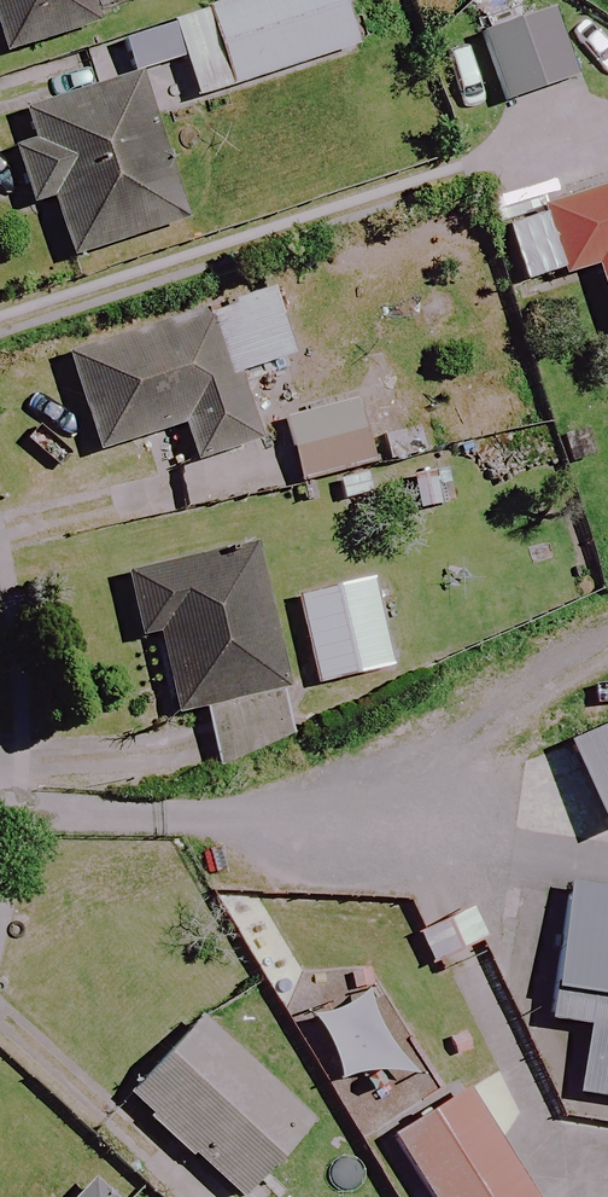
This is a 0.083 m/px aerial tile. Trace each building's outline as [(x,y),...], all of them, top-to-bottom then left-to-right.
[(82,0),(0,0),(0,58),(91,30),(82,0)] [(336,0),(251,0),(170,25),(193,100),(352,52),(336,0)] [(573,80),(548,15),(480,41),(504,106),(573,80)] [(178,228),(132,80),(31,111),(41,143),(9,153),(27,209),(48,202),(67,263),(178,228)] [(537,208),(558,280),(595,269),(607,317),(607,188),(537,208)] [(290,360),(268,293),(63,360),(95,457),(178,430),(190,467),(254,446),(232,379),(290,360)] [(378,470),(368,407),(285,420),(295,484),(378,470)] [(289,739),(280,691),(251,552),(125,577),(138,641),(153,638),(168,714),(200,707),(212,770),(289,739)] [(389,671),(369,583),(295,599),(315,688),(389,671)] [(531,849),(514,990),(562,996),(551,1081),(607,1088),(607,858),(531,849)] [(484,945),(471,912),(414,935),(427,967),(484,945)] [(199,1025),(127,1103),(229,1196),(241,1196),(308,1124),(199,1025)] [(439,1060),(356,1114),(411,1196),(531,1196),(439,1060)] [(87,1184),(76,1196),(102,1196),(87,1184)]
